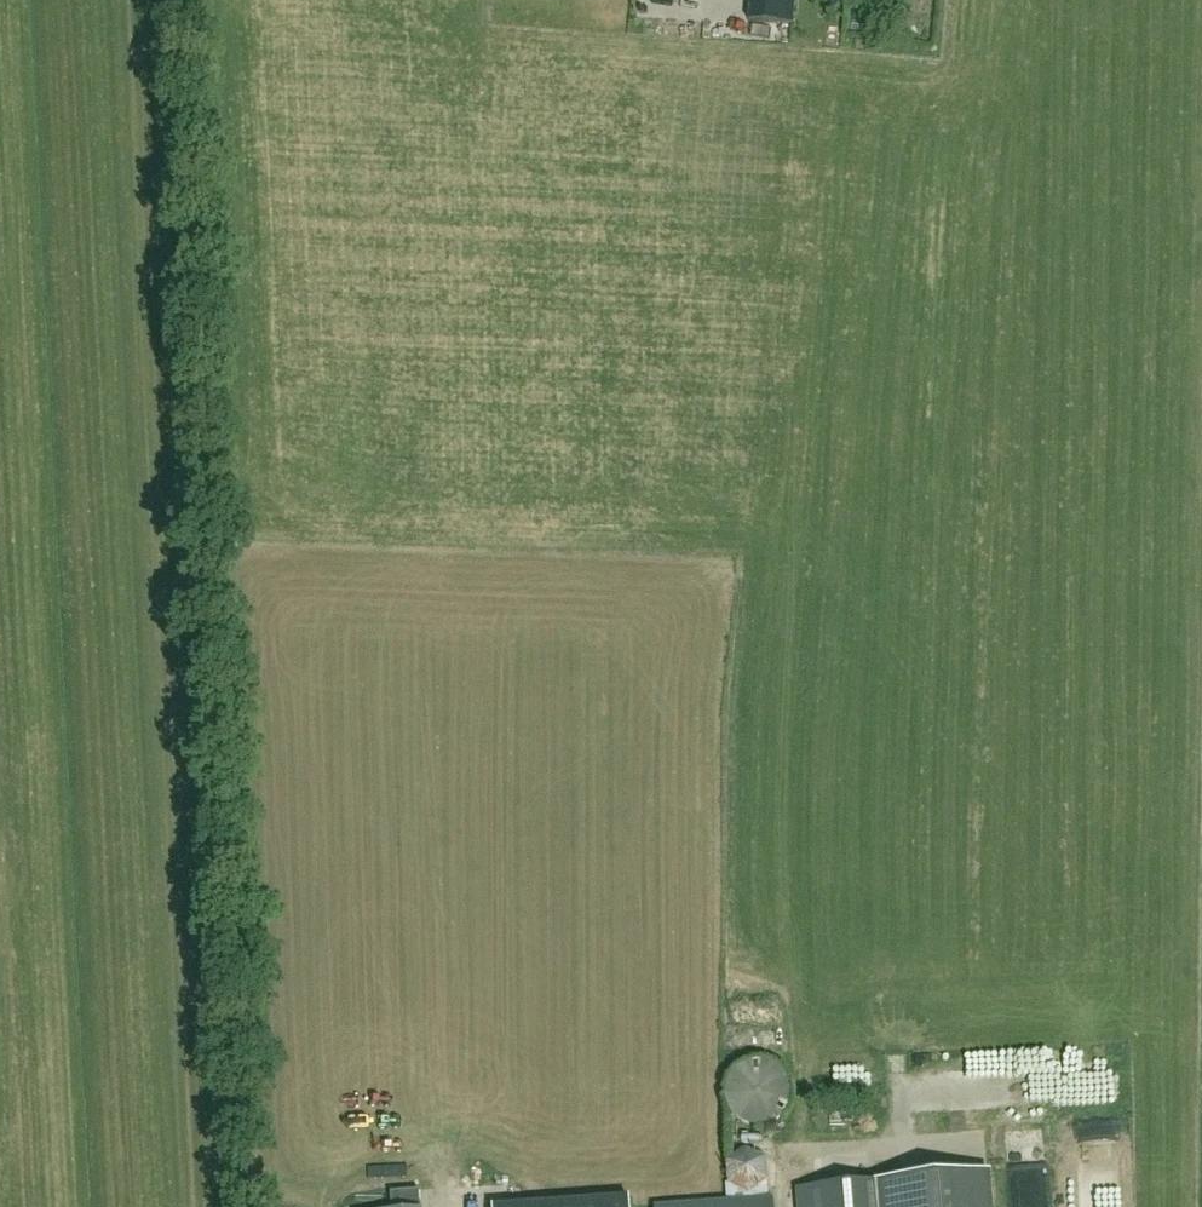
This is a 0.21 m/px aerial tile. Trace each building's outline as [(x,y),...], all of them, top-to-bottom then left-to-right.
[(728,1085),(726,1096),(727,1106),(732,1116),(740,1123),(749,1127),(760,1129),(770,1127),(779,1121),(786,1113),(790,1104),(791,1093),(788,1082),(782,1073),(773,1067),(763,1064),(752,1064),(742,1068),(733,1075),(728,1085)] [(726,1202),(660,1206),(773,1206),(773,1198),(768,1199),(765,1160),(744,1150),(726,1163),(727,1184),(725,1185),(726,1202)] [(896,1182),(798,1190),(799,1206),(993,1206),(990,1174),(896,1182)] [(505,1206),(629,1206),(628,1198),(505,1206)]
